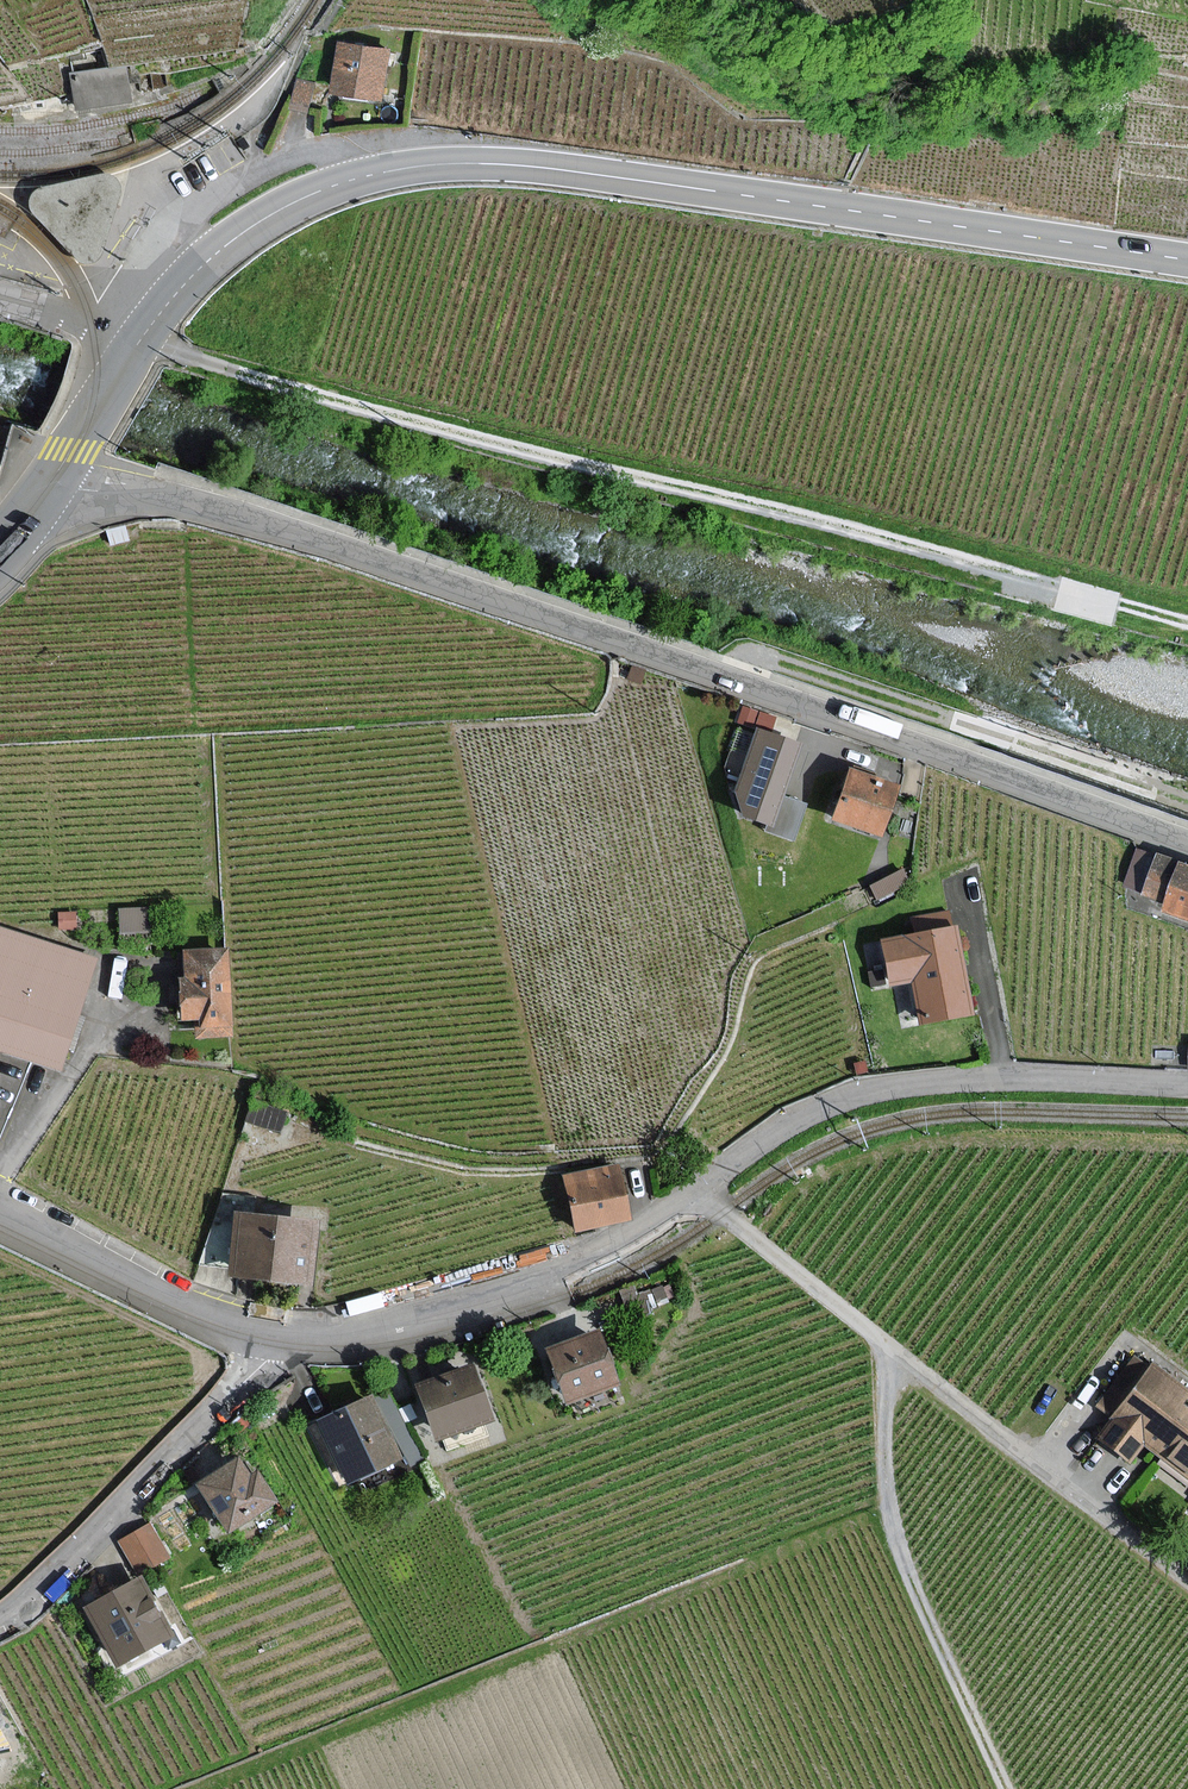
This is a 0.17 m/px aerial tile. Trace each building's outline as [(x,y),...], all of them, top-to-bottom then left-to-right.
[(337,90),(387,97),(394,48),(344,42),(337,90)] [(73,94),(75,109),(131,101),(126,65),(108,68),(70,73),(73,94)] [(298,78),(291,107),(309,111),(316,82),(298,78)] [(96,262),(102,255),(121,186),(118,178),(113,174),(105,173),(39,188),(32,193),(29,201),(31,211),(80,263),(88,265),(96,262)] [(124,527),(108,531),(112,543),(127,539),(124,527)] [(801,743),(755,727),(734,792),(741,815),(766,823),(772,825),(782,795),(801,743)] [(848,768),(831,819),(881,837),(899,785),(848,768)] [(807,804),(782,795),(772,825),(766,823),(763,831),(794,842),(807,804)] [(1162,850),(1160,856),(1140,848),(1127,884),(1172,901),(1170,907),(1187,914),(1187,860),(1162,850)] [(902,868),(868,886),(876,901),(910,883),(902,868)] [(147,930),(146,908),(122,910),(123,931),(147,930)] [(75,928),(74,912),(59,913),(60,929),(75,928)] [(957,926),(882,939),(890,985),(911,981),(918,1024),(972,1014),(957,926)] [(58,1068),(93,960),(0,930),(0,1049),(58,1068)] [(188,995),(182,996),(183,1018),(197,1017),(199,1036),(232,1034),(226,950),(185,953),(188,995)] [(567,1179),(578,1229),(627,1218),(616,1168),(567,1179)] [(235,1212),(228,1275),(313,1285),(320,1222),(235,1212)] [(616,1382),(598,1333),(549,1350),(567,1400),(616,1382)] [(1187,1472),(1187,1395),(1151,1367),(1144,1377),(1130,1366),(1100,1406),(1115,1418),(1101,1437),(1130,1458),(1144,1439),(1187,1472)] [(490,1417),(472,1368),(419,1388),(436,1437),(490,1417)] [(388,1393),(379,1398),(412,1460),(421,1456),(388,1393)] [(321,1421),(348,1481),(399,1458),(372,1398),(321,1421)] [(195,1485),(229,1533),(278,1501),(258,1471),(250,1475),(238,1458),(195,1485)] [(150,1522),(117,1541),(137,1576),(170,1558),(150,1522)] [(85,1606),(116,1666),(173,1636),(141,1576),(85,1606)]
